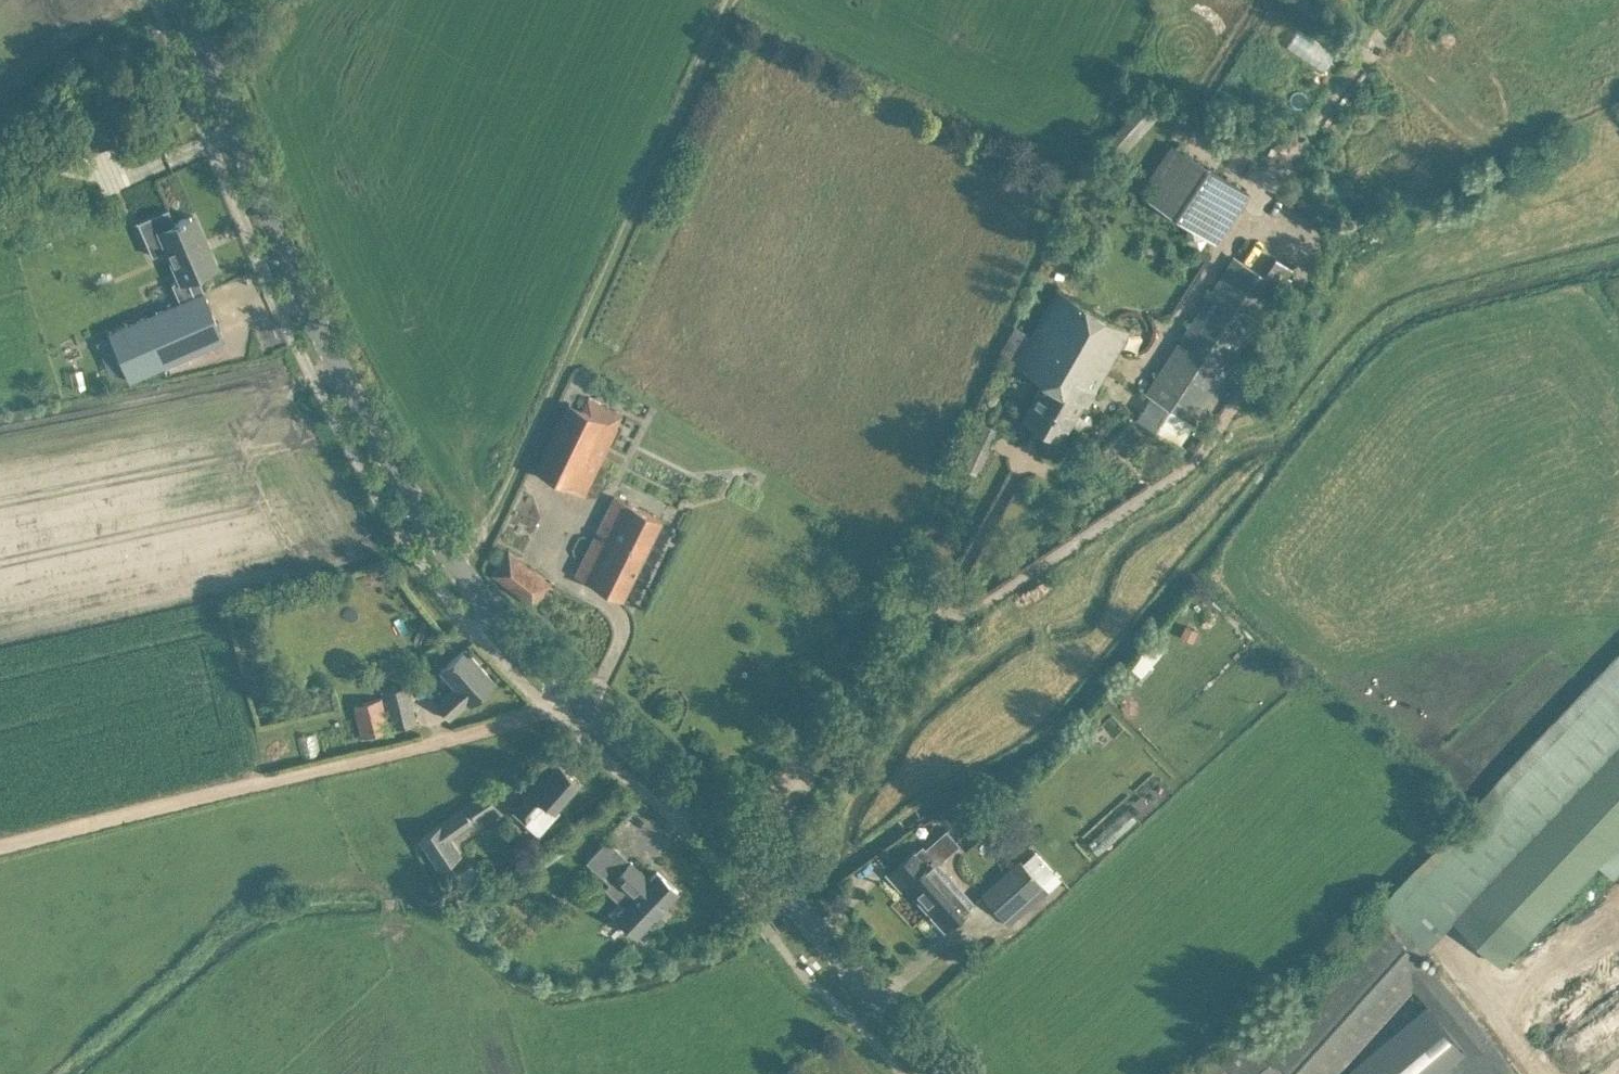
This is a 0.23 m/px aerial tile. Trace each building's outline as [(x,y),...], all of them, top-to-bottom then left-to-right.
[(1216,242),(1247,192),(1179,148),(1146,197),(1216,242)] [(179,220),(175,223),(168,207),(153,214),(181,279),(172,283),(180,301),(108,332),(129,380),(225,338),(197,274),(216,266),(209,249),(205,250),(190,216),(184,218),(183,217),(179,219),(179,220)] [(1191,421),(1279,286),(1234,256),(1146,391),(1191,421)] [(1129,328),(1057,286),(1014,362),(1044,379),(1023,416),(1061,438),(1082,401),(1087,404),(1129,328)] [(534,471),(583,496),(623,412),(588,395),(583,406),(569,399),(534,471)] [(575,574),(622,597),(661,519),(614,496),(575,574)] [(508,550),(492,573),(532,604),(549,581),(508,550)] [(494,681),(465,647),(441,669),(455,686),(436,703),(449,718),(468,700),(470,702),(494,681)] [(1407,873),(1453,917),(1618,745),(1618,653),(1587,687),(1490,787),(1469,809),(1407,873)] [(406,684),(385,689),(395,727),(416,722),(406,684)] [(380,696),(353,703),(362,736),(389,729),(380,696)] [(1097,743),(1110,731),(1090,708),(1077,720),(1097,743)] [(1077,734),(1066,742),(1078,757),(1089,749),(1077,734)] [(543,775),(514,808),(539,831),(558,810),(555,807),(580,779),(559,761),(545,777),(543,775)] [(1500,893),(1507,899),(1492,916),(1514,936),(1602,839),(1618,854),(1618,762),(1500,893)] [(494,805),(486,792),(468,804),(476,817),(494,805)] [(463,808),(420,837),(439,866),(461,851),(450,835),(471,821),(463,808)] [(607,838),(586,860),(599,872),(620,850),(607,838)] [(973,901),(934,857),(944,849),(936,840),(921,854),(915,848),(888,873),(901,887),(906,883),(945,927),(973,901)] [(1034,849),(1019,863),(1017,862),(982,895),(1005,921),(1041,888),(1039,885),(1054,871),(1034,849)] [(642,871),(631,860),(614,877),(633,895),(614,915),(635,934),(678,890),(657,870),(646,882),(639,875),(642,871)] [(1601,928),(1616,916),(1609,906),(1593,918),(1601,928)] [(1197,1073),(1280,1073),(1282,1072),(1284,1070),(1289,1073),(1334,1073),(1414,989),(1420,996),(1338,1073),(1521,1073),(1417,954),(1382,921),(1264,1051),(1242,1035),(1197,1073)]
